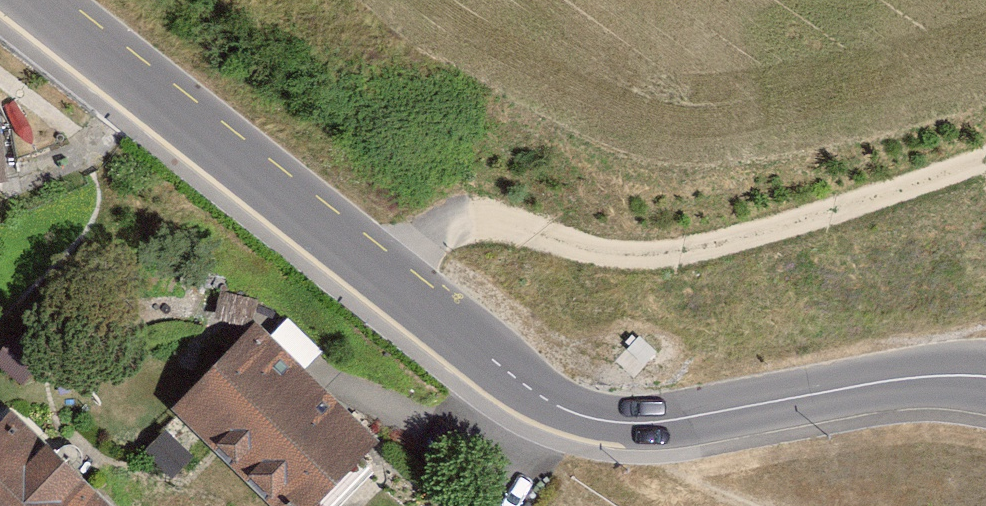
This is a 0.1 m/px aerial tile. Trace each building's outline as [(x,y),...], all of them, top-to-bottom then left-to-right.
[(372,455),(249,331),(165,422),(249,505),(325,505),(372,455)] [(0,351),(0,361),(22,383),(43,356),(15,332),(0,351)] [(3,427),(0,430),(0,505),(87,505),(3,427)]
